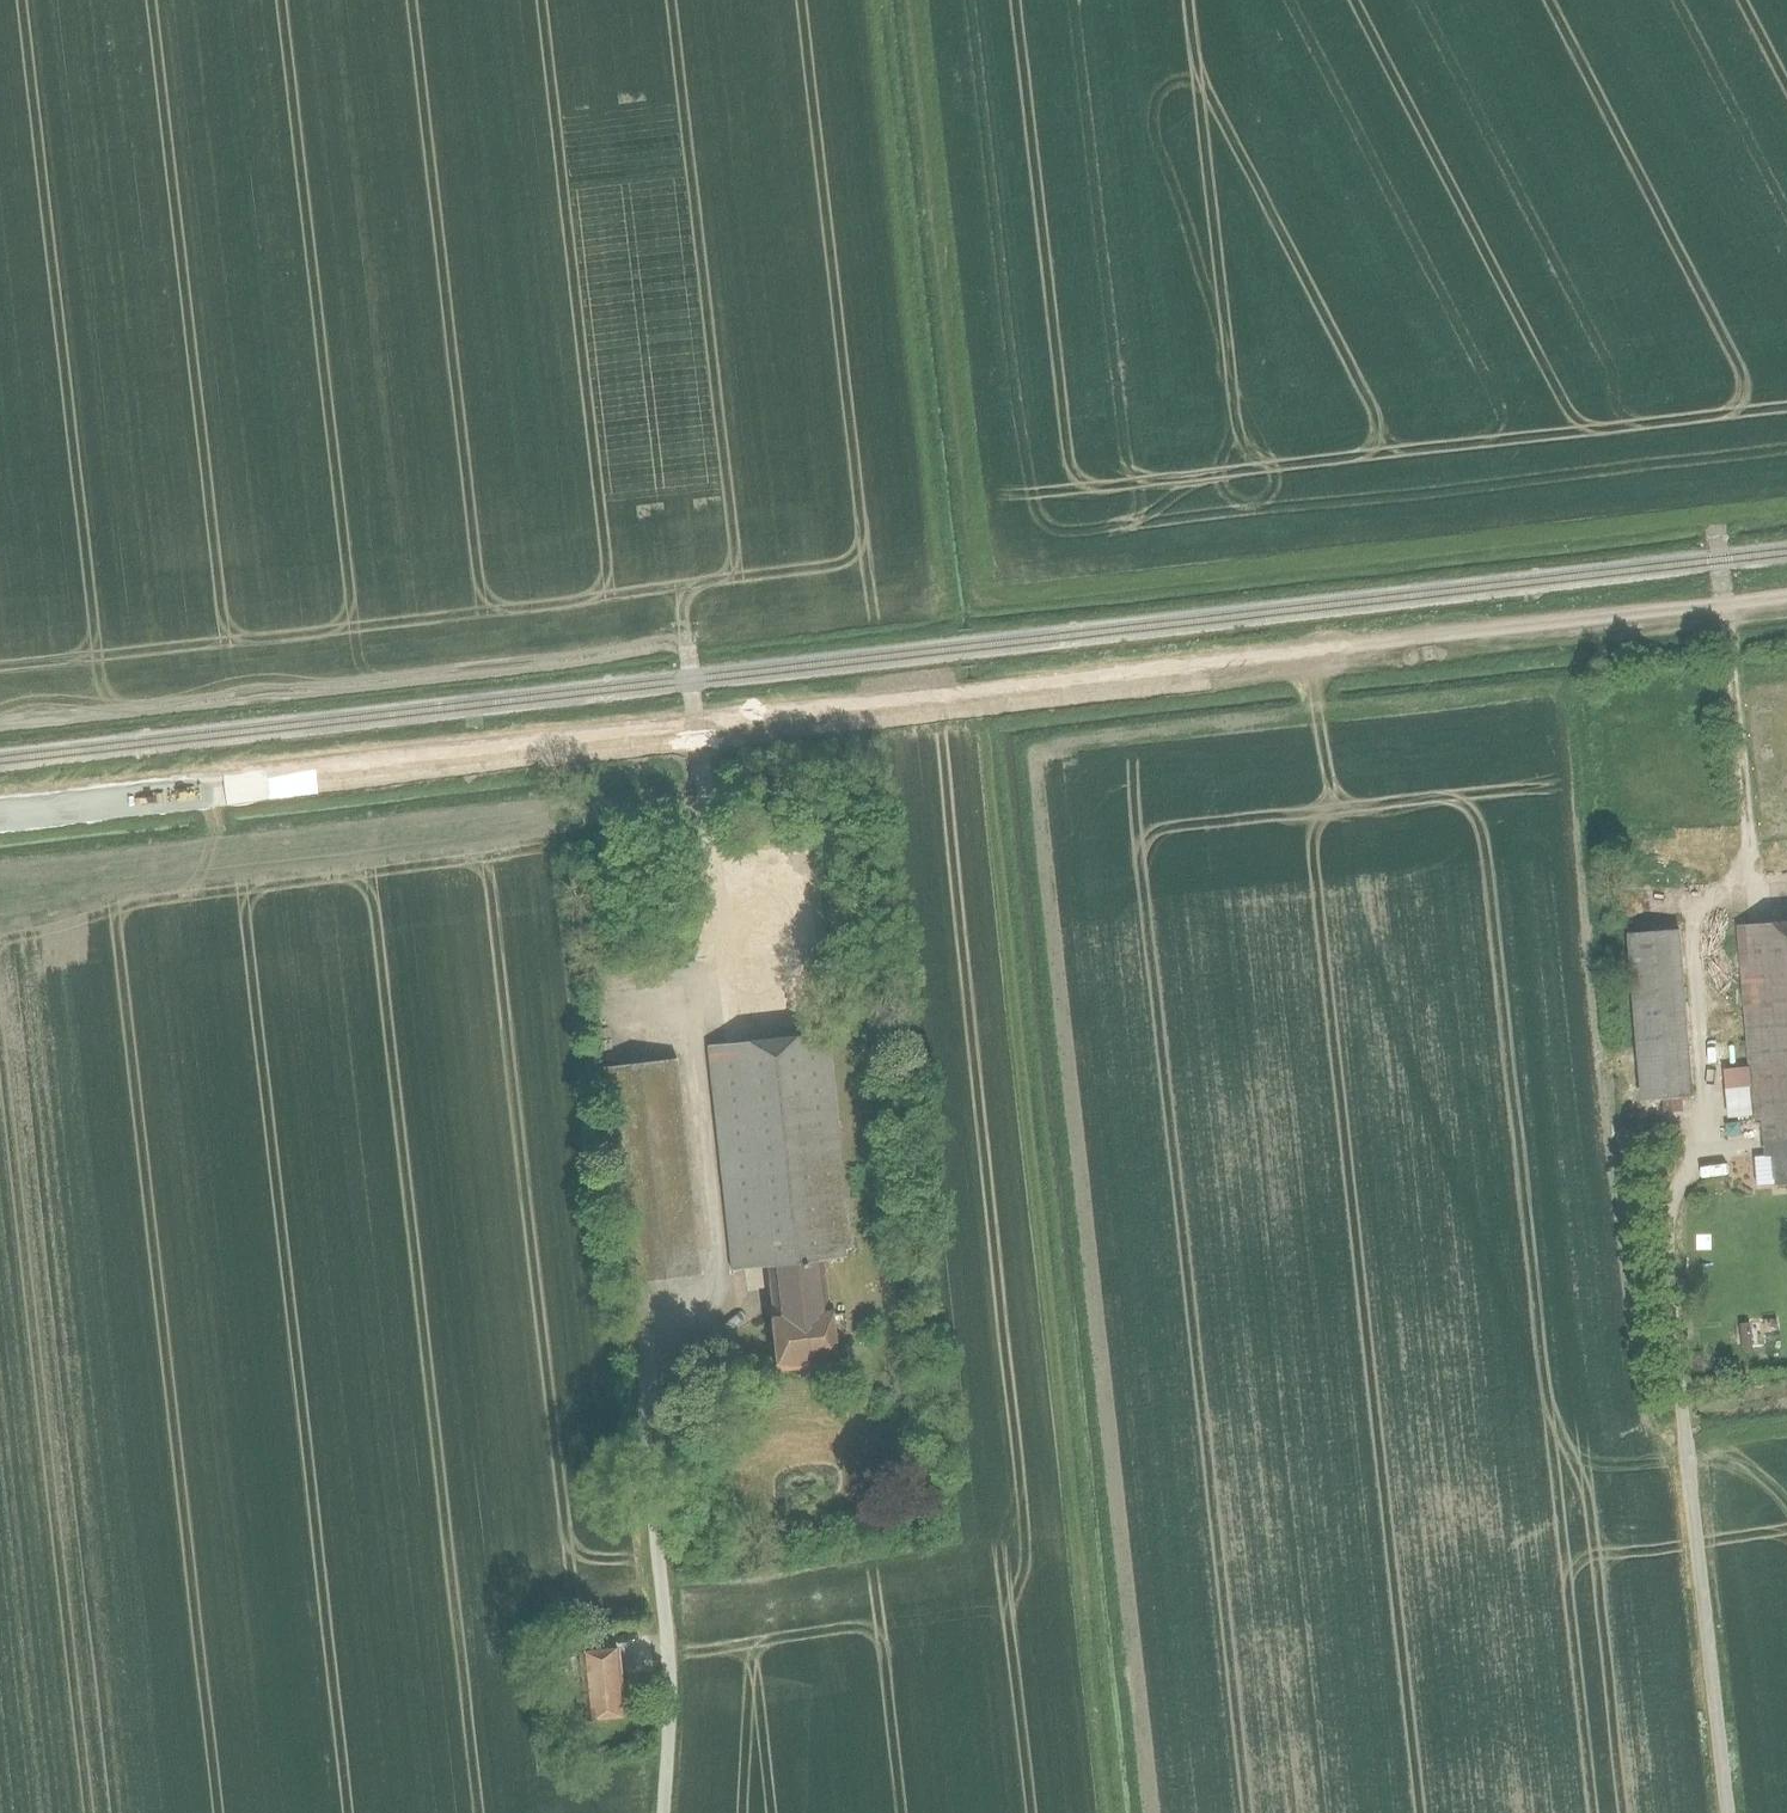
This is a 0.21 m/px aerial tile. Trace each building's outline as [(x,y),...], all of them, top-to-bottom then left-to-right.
[(1738,915),(1755,1059),(1720,1063),(1728,1130),(1767,1125),(1771,1164),(1786,1162),(1786,910),(1738,915)] [(1682,927),(1631,931),(1644,1096),(1696,1092),(1682,927)] [(838,1032),(713,1046),(737,1265),(770,1261),(826,1255),(863,1251),(838,1032)] [(680,1057),(604,1066),(628,1282),(704,1273),(680,1057)] [(826,1255),(770,1261),(775,1306),(764,1307),(771,1364),(837,1356),(826,1255)] [(620,1642),(582,1645),(588,1716),(626,1713),(620,1642)]
